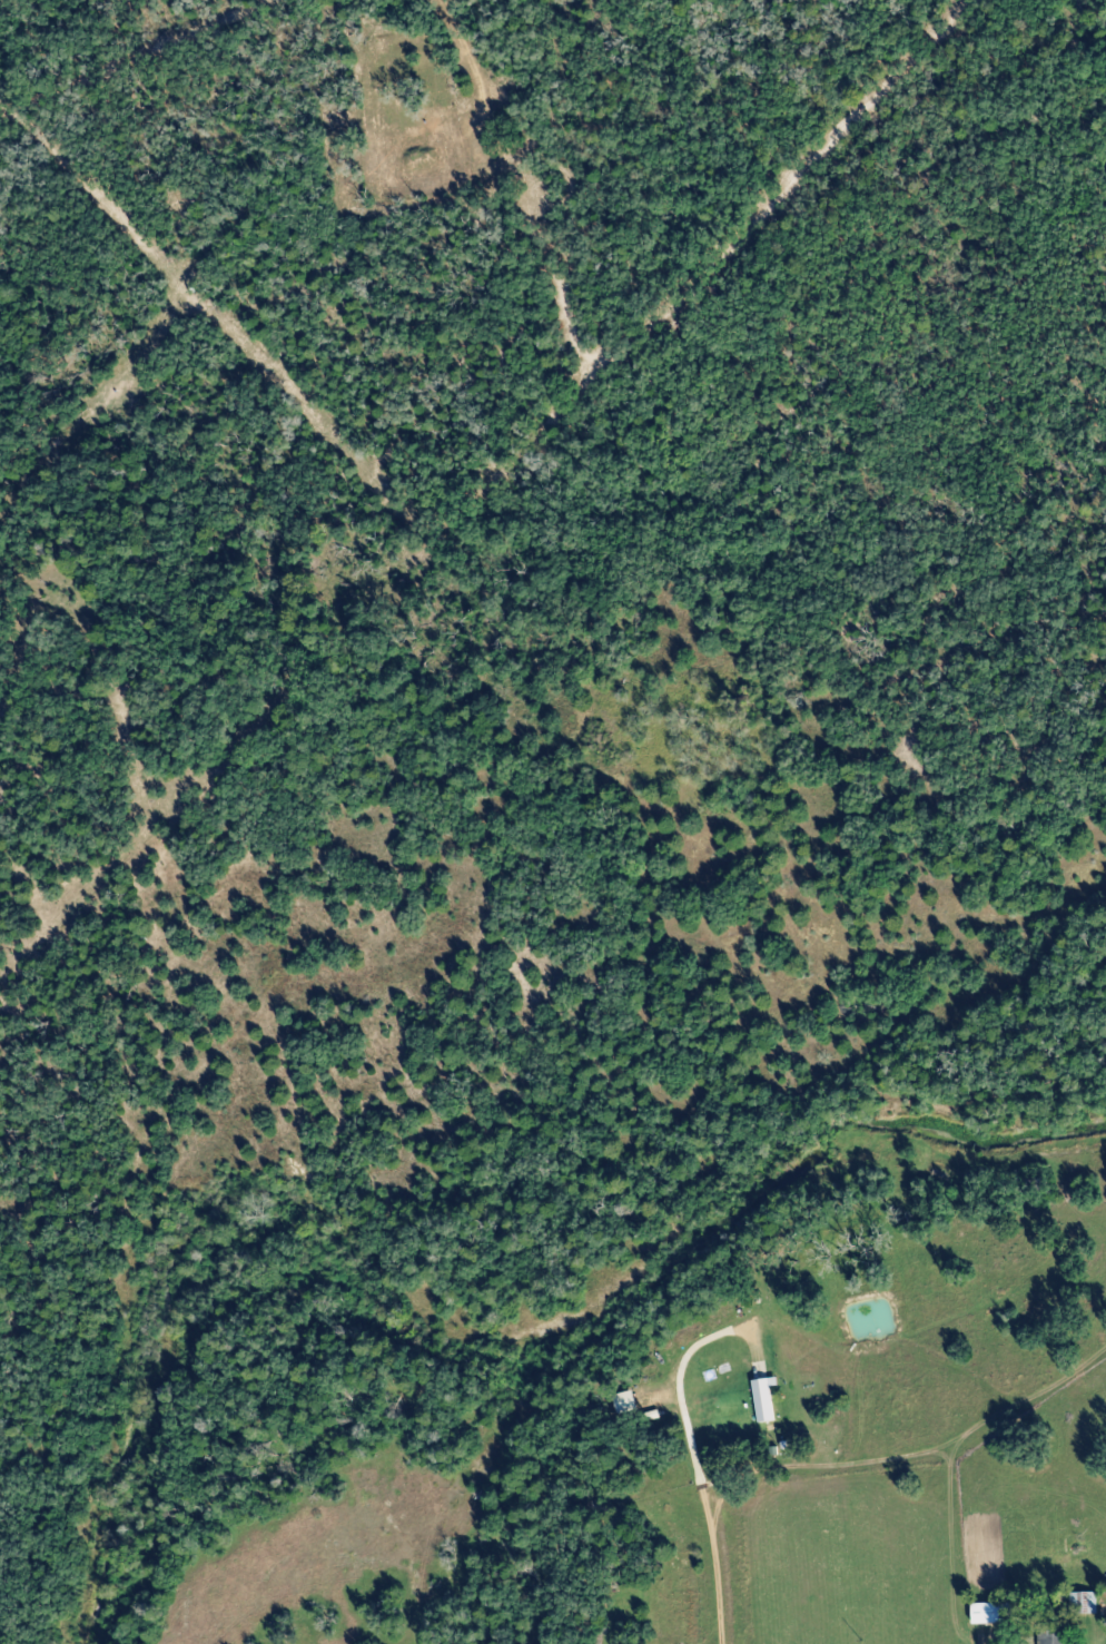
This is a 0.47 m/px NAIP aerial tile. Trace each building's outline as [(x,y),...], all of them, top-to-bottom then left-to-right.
[(757,1423),(774,1421),(771,1387),(778,1386),(777,1378),(753,1381),(757,1423)] [(613,1396),(618,1415),(637,1410),(633,1391),(613,1396)] [(1096,1592),(1070,1593),(1071,1615),(1097,1614),(1096,1592)] [(971,1604),(972,1625),(1013,1623),(1012,1602),(971,1604)] [(1066,1633),(1039,1634),(1040,1643),(1066,1643),(1066,1633)]
